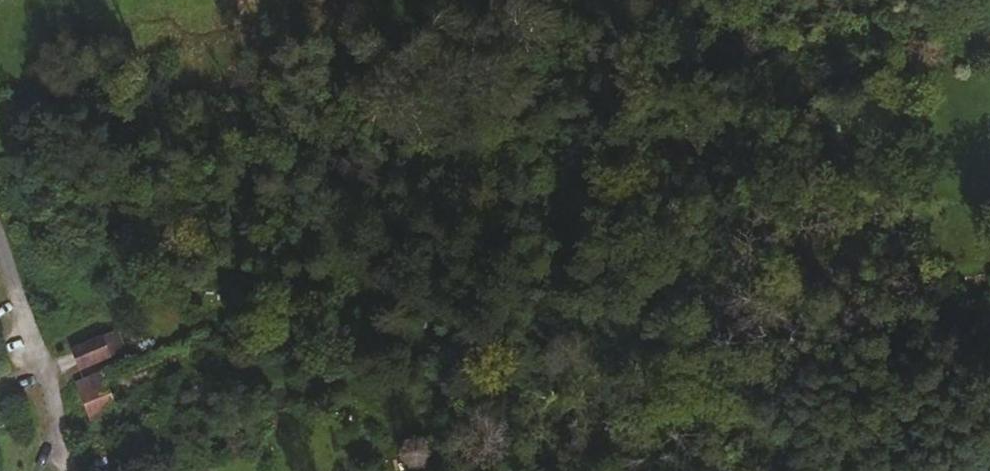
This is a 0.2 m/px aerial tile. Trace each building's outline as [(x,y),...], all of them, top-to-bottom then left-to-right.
[(121,349),(112,329),(105,332),(113,352),(121,349)] [(113,352),(105,332),(73,344),(81,365),(113,352)] [(111,402),(105,385),(79,395),(84,411),(111,402)] [(117,419),(111,402),(84,411),(90,428),(117,419)]
